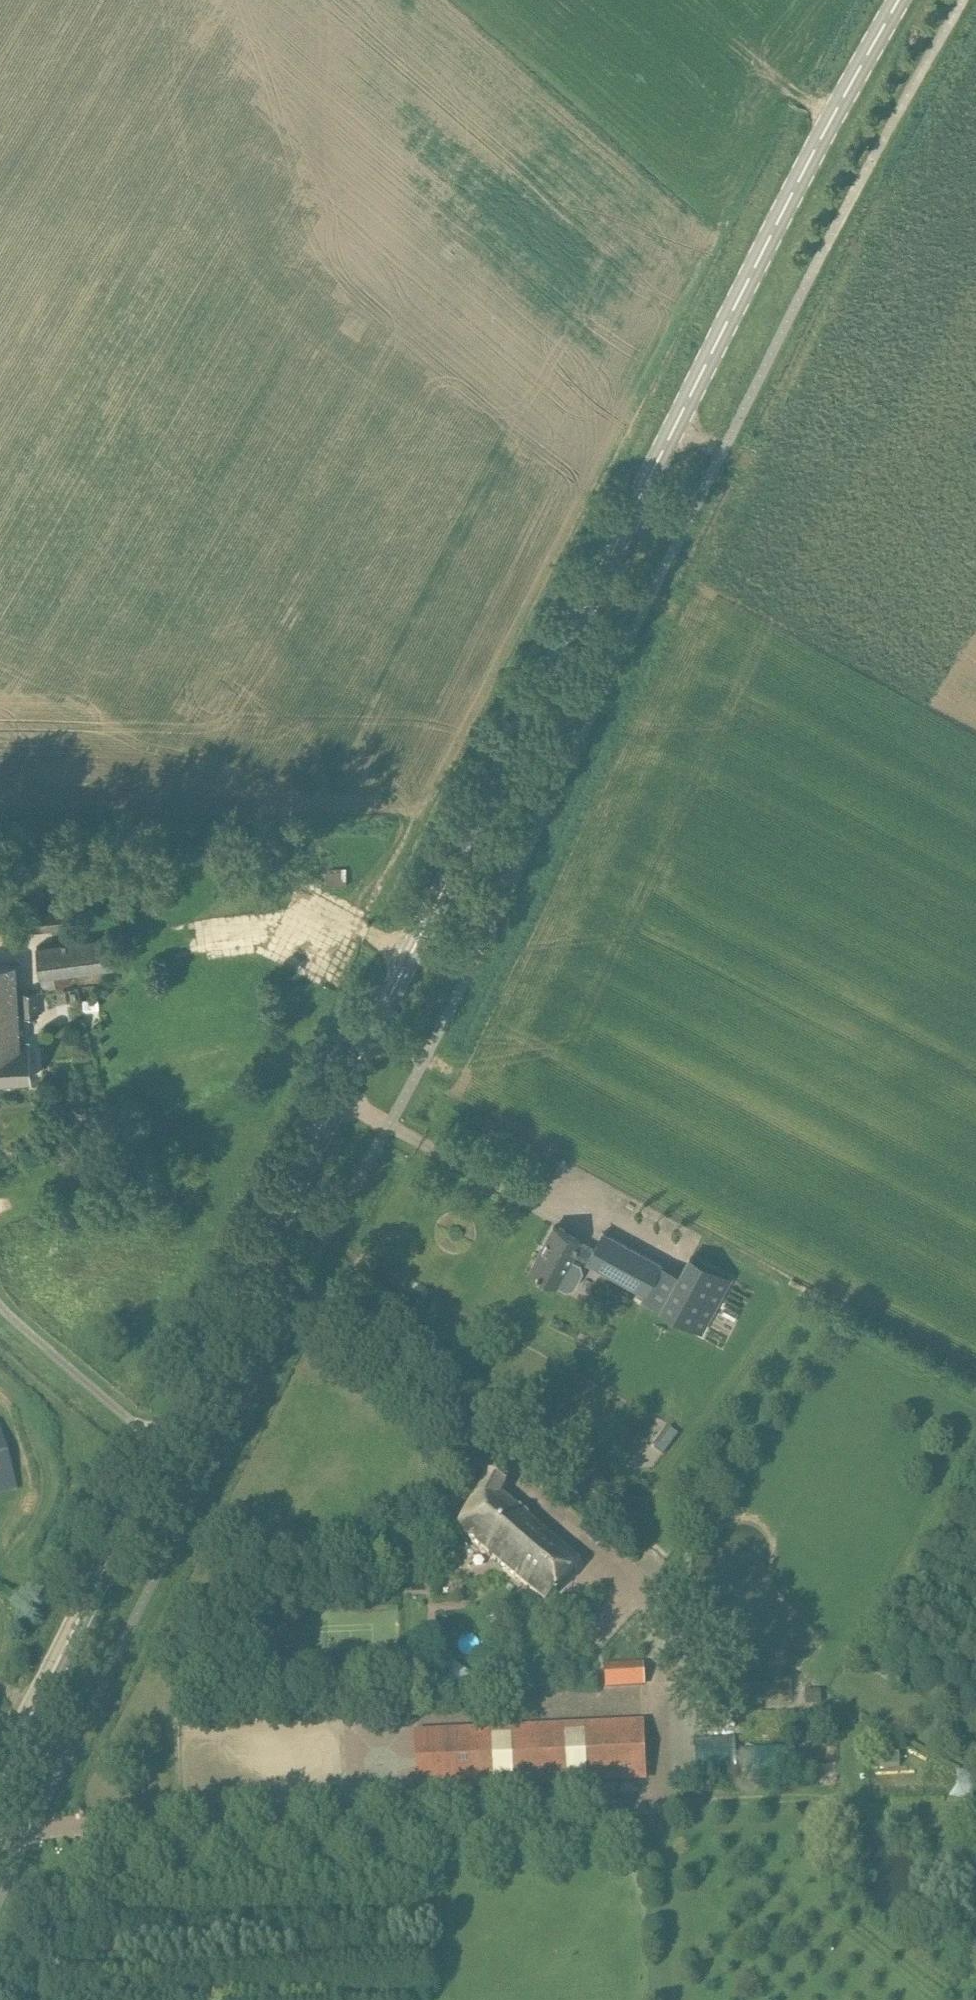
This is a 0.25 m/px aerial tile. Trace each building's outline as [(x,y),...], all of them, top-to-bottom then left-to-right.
[(326,868),(326,885),(347,885),(347,869),(326,868)] [(37,948),(40,978),(41,986),(71,982),(70,975),(115,969),(111,939),(37,948)] [(31,1079),(29,1055),(24,1055),(16,962),(0,963),(0,1081),(31,1079)] [(95,986),(82,986),(82,996),(95,996),(95,986)] [(22,992),(24,1017),(39,1016),(38,991),(22,992)] [(84,1008),(99,1007),(98,997),(83,999),(84,1008)] [(554,1226),(530,1270),(548,1280),(557,1285),(567,1290),(575,1288),(580,1279),(584,1271),(581,1263),(572,1258),(575,1251),(589,1259),(587,1262),(646,1293),(642,1299),(663,1310),(699,1329),(726,1277),(694,1261),(690,1259),(681,1276),(662,1266),(663,1264),(621,1242),(603,1232),(594,1249),(580,1241),(581,1240),(554,1226)] [(726,1305),(721,1313),(735,1321),(739,1312),(726,1305)] [(18,1490),(0,1426),(0,1495),(18,1490)] [(653,1446),(663,1452),(674,1435),(664,1428),(653,1446)] [(501,1495),(507,1484),(489,1474),(458,1527),(547,1603),(581,1563),(501,1495)] [(473,1673),(452,1657),(437,1675),(459,1692),(473,1673)] [(644,1662),(604,1665),(606,1689),(645,1686),(644,1662)] [(821,1690),(805,1691),(805,1704),(821,1704),(821,1690)] [(422,1786),(641,1776),(638,1727),(420,1737),(422,1786)] [(733,1766),(734,1740),(697,1738),(696,1764),(733,1766)] [(794,1747),(743,1748),(744,1772),(794,1771),(794,1747)] [(900,1754),(875,1755),(875,1767),(900,1766),(900,1754)]
